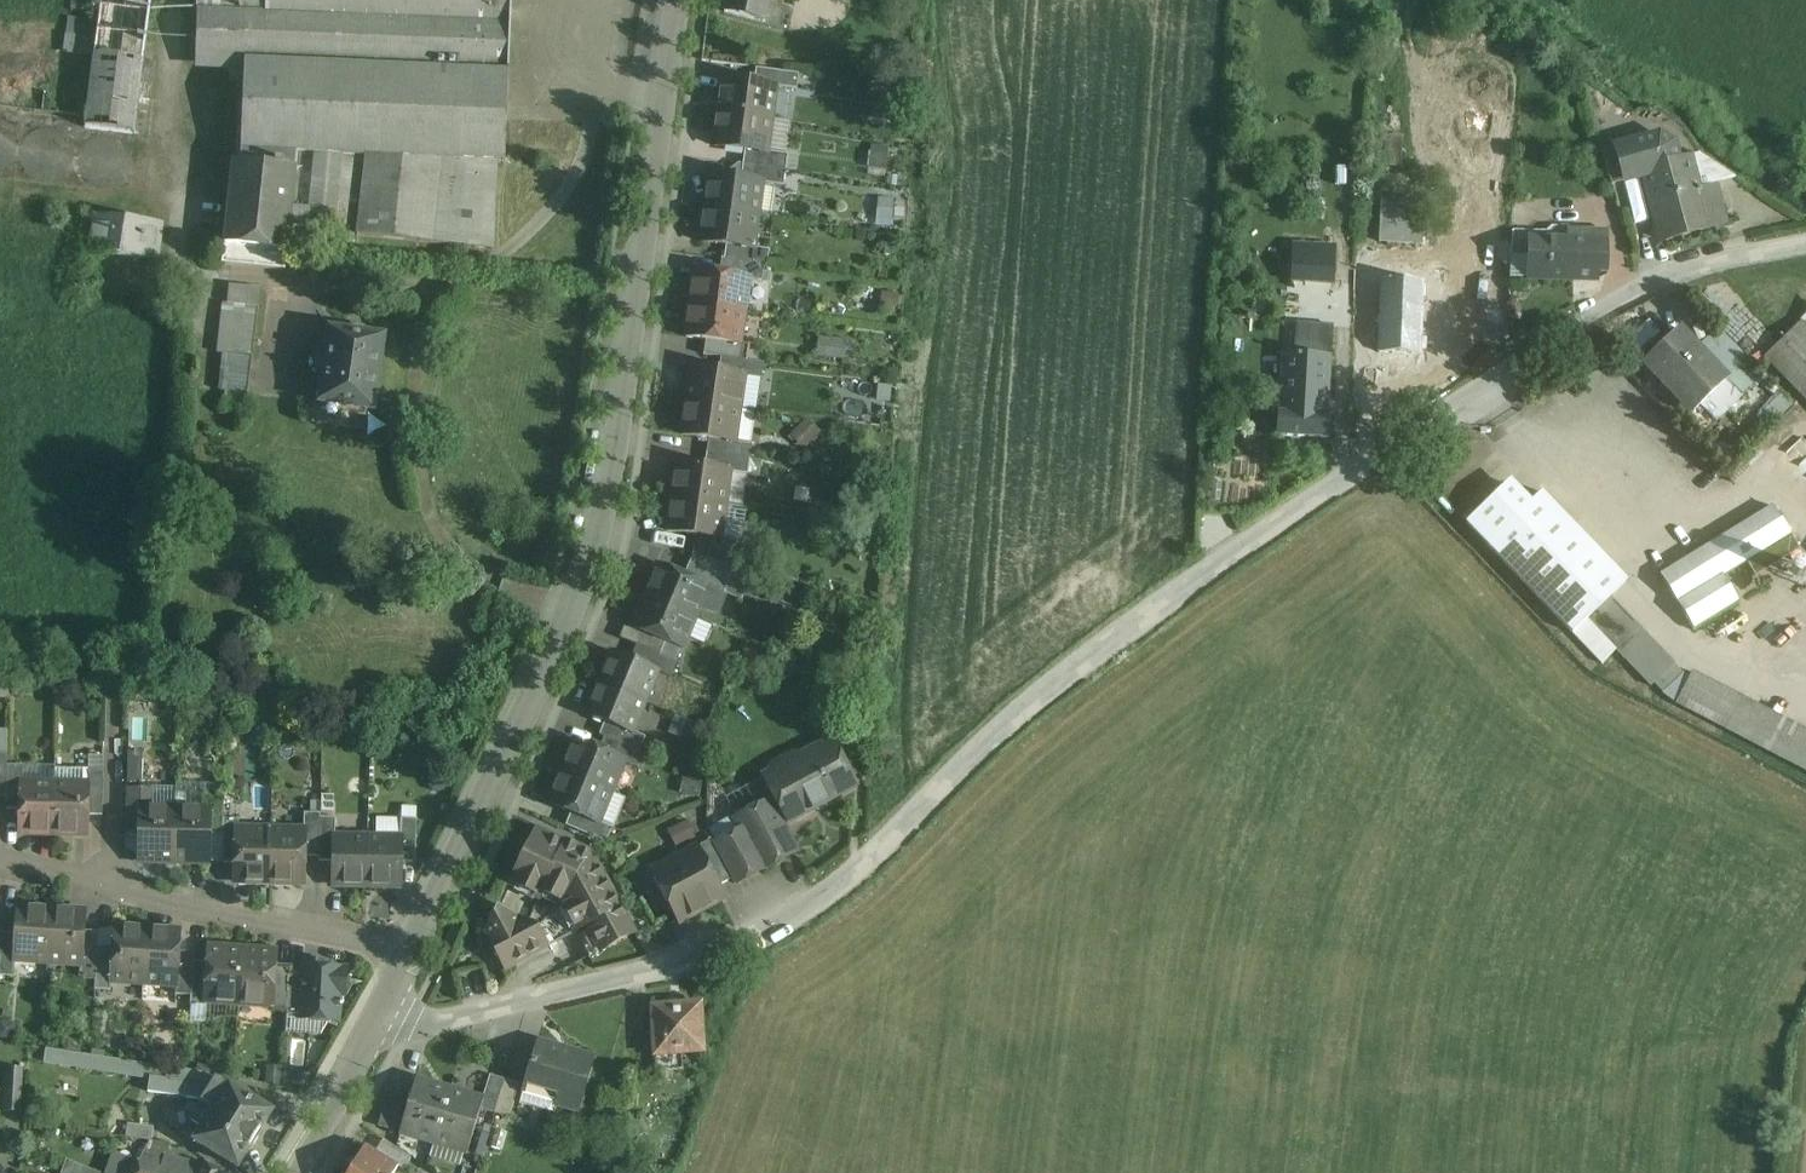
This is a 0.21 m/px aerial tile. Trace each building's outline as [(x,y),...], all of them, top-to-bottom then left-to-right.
[(72,12),(96,13),(96,0),(72,0),(72,12)] [(98,24),(96,40),(94,55),(85,129),(135,136),(152,0),(101,0),(98,24)] [(196,59),(245,61),(241,163),(234,162),(224,245),(222,266),(285,272),(290,235),(355,242),(355,236),(494,250),(515,0),(198,0),(196,59)] [(724,13),(765,23),(770,0),(727,0),(724,13)] [(98,24),(69,21),(67,36),(96,40),(98,24)] [(96,40),(67,36),(65,51),(94,55),(96,40)] [(799,75),(756,69),(754,83),(776,86),(776,88),(797,91),(799,75)] [(754,83),(723,79),(718,113),(771,120),(776,88),(776,86),(754,83)] [(771,120),(718,113),(714,146),(745,151),(766,154),(767,153),(771,120)] [(2,172),(7,169),(10,166),(13,162),(15,157),(16,153),(17,149),(16,144),(16,141),(15,139),(13,135),(10,131),(8,129),(5,127),(3,125),(0,124),(0,173),(2,172)] [(55,131),(50,129),(45,129),(40,130),(37,131),(34,132),(31,134),(28,136),(25,139),(24,141),(22,144),(21,147),(20,150),(20,152),(20,156),(20,161),(21,164),(23,170),(26,173),(29,176),(31,177),(36,180),(40,181),(47,182),(54,181),(59,179),(64,175),(67,172),(69,169),(71,165),(72,162),(73,159),(73,155),(72,152),(72,148),(70,145),(68,141),(65,137),(62,134),(59,132),(55,131)] [(1411,134),(1384,131),(1382,160),(1411,165),(1411,134)] [(107,137),(102,136),(96,138),(91,139),(88,142),(85,143),(83,146),(80,149),(78,154),(77,158),(76,163),(77,169),(78,172),(80,176),(81,178),(84,181),(87,184),(90,186),(94,188),(100,189),(105,190),(109,189),(112,188),(116,186),(120,183),(123,180),(126,177),(128,172),(129,170),(129,167),(130,163),(129,158),(129,155),(127,152),(125,149),(123,145),(121,143),(118,141),(112,138),(107,137)] [(1659,136),(1614,149),(1624,183),(1646,177),(1644,171),(1678,162),(1673,146),(1659,136)] [(889,147),(871,145),(868,168),(886,170),(889,147)] [(1614,149),(1602,152),(1611,186),(1624,183),(1614,149)] [(788,155),(767,153),(766,154),(745,151),(743,165),(786,171),(786,170),(788,155)] [(799,157),(788,155),(786,170),(797,171),(799,157)] [(1678,162),(1644,171),(1646,177),(1664,242),(1708,230),(1696,190),(1691,173),(1688,159),(1678,162)] [(786,171),(743,165),(741,179),(762,182),(762,184),(784,186),(784,185),(785,174),(786,171)] [(1716,167),(1691,173),(1696,190),(1716,185),(1735,181),(1716,167)] [(798,176),(785,174),(784,185),(797,187),(798,176)] [(741,179),(709,175),(705,209),(758,216),(762,184),(762,182),(741,179)] [(1716,185),(1696,190),(1708,230),(1727,225),(1716,185)] [(890,225),(892,198),(877,197),(875,224),(890,225)] [(1411,201),(1382,198),(1381,215),(1380,215),(1379,242),(1423,246),(1423,218),(1409,217),(1411,201)] [(758,216),(705,209),(700,242),(726,246),(753,249),(753,248),(758,216)] [(163,224),(88,216),(83,253),(158,261),(163,224)] [(1547,232),(1513,231),(1510,279),(1527,279),(1529,240),(1568,241),(1568,232),(1569,231),(1569,226),(1553,226),(1547,232)] [(1569,231),(1568,232),(1568,241),(1529,240),(1527,279),(1527,280),(1599,282),(1599,280),(1605,277),(1606,263),(1599,263),(1600,232),(1569,231)] [(769,251),(753,248),(753,249),(753,250),(726,246),(724,259),(724,260),(765,266),(767,267),(769,251)] [(765,266),(724,260),(724,259),(722,259),(720,274),(748,278),(748,280),(762,282),(765,266)] [(720,274),(695,271),(691,305),(744,312),(748,280),(748,278),(720,274)] [(1424,282),(1382,280),(1378,354),(1421,355),(1424,282)] [(229,289),(227,308),(258,312),(260,293),(229,289)] [(1328,296),(1288,294),(1283,353),(1331,356),(1336,324),(1328,296)] [(744,312),(691,305),(686,338),(705,341),(739,346),(739,344),(744,312)] [(223,308),(217,355),(223,355),(253,359),(258,312),(227,308),(223,308)] [(1805,329),(1771,362),(1805,399),(1805,330),(1805,329)] [(384,338),(330,330),(319,404),(374,412),(384,338)] [(1698,351),(1679,330),(1644,364),(1692,414),(1700,406),(1727,381),(1698,351)] [(1760,373),(1719,330),(1698,351),(1727,381),(1700,406),(1711,417),(1716,419),(1752,384),(1750,383),(1760,373)] [(846,341),(819,338),(817,356),(844,359),(846,341)] [(739,346),(705,341),(703,356),(721,358),(747,361),(749,345),(739,344),(739,346)] [(1331,356),(1283,353),(1280,414),(1278,414),(1276,437),(1328,439),(1330,416),(1327,416),(1331,356)] [(253,359),(223,355),(222,360),(219,392),(227,392),(249,395),(253,359)] [(200,389),(219,392),(222,360),(203,358),(200,389)] [(747,361),(721,358),(719,372),(744,376),(744,377),(762,379),(764,364),(747,361)] [(719,372),(691,368),(687,402),(739,409),(744,377),(744,376),(719,372)] [(247,409),(249,395),(227,392),(226,407),(247,409)] [(739,409),(687,402),(682,435),(709,439),(734,443),(735,442),(739,409)] [(821,434),(807,419),(790,436),(804,450),(821,434)] [(752,444),(735,442),(734,443),(709,439),(707,454),(750,460),(752,444)] [(750,460),(707,454),(705,468),(730,471),(730,473),(748,475),(750,460)] [(765,462),(750,460),(748,475),(763,477),(765,462)] [(705,468),(678,464),(673,497),(725,505),(730,473),(730,471),(705,468)] [(1508,485),(1467,524),(1488,545),(1529,506),(1508,485)] [(1627,582),(1542,493),(1529,506),(1488,545),(1573,633),(1610,598),(1627,582)] [(725,505),(673,497),(668,531),(696,535),(721,539),(725,505)] [(1773,507),(1717,542),(1734,569),(1746,562),(1755,576),(1799,549),(1773,507)] [(721,539),(696,535),(692,556),(734,568),(740,542),(721,539)] [(1717,542),(1661,576),(1694,629),(1738,602),(1722,576),(1734,569),(1717,542)] [(734,568),(692,556),(684,576),(724,593),(734,568)] [(1804,560),(1800,559),(1795,560),(1791,563),(1789,567),(1788,571),(1789,576),(1792,580),(1795,583),(1800,583),(1805,582),(1805,581),(1805,561),(1804,560)] [(684,576),(659,566),(645,597),(695,618),(701,605),(717,612),(724,593),(684,576)] [(695,618),(645,597),(633,627),(632,629),(665,643),(682,650),(695,618)] [(1610,598),(1573,633),(1602,664),(1639,629),(1610,598)] [(665,643),(632,629),(633,627),(626,624),(620,639),(637,646),(660,656),(665,643)] [(1674,665),(1644,634),(1621,656),(1651,687),(1654,684),(1674,665)] [(660,656),(637,646),(631,659),(658,671),(657,672),(671,678),(677,663),(660,656)] [(631,659),(613,652),(600,683),(645,702),(657,672),(658,671),(631,659)] [(1674,665),(1654,684),(1664,694),(1683,675),(1674,665)] [(1742,699),(1693,673),(1677,704),(1726,729),(1742,699)] [(645,702),(600,683),(587,714),(605,722),(632,733),(632,732),(645,702)] [(1742,699),(1726,729),(1805,771),(1805,732),(1742,699)] [(695,725),(676,717),(670,732),(669,732),(670,733),(688,741),(695,725)] [(632,733),(605,722),(599,736),(604,738),(605,738),(639,752),(640,752),(646,737),(641,736),(632,732),(632,733)] [(639,752),(605,738),(604,738),(599,751),(624,762),(624,763),(638,769),(645,754),(640,752),(639,752)] [(599,751),(575,741),(562,773),(611,793),(624,763),(624,762),(599,751)] [(832,741),(765,777),(777,799),(788,821),(856,785),(832,741)] [(127,781),(144,780),(143,756),(126,757),(127,781)] [(7,765),(6,798),(5,809),(20,810),(21,785),(22,785),(22,766),(7,765)] [(611,793),(562,773),(549,804),(571,813),(598,824),(599,823),(611,793)] [(702,781),(682,778),(679,794),(699,798),(702,781)] [(22,785),(21,785),(20,810),(19,834),(53,835),(54,785),(22,785)] [(88,786),(54,785),(53,835),(87,836),(88,786)] [(224,791),(200,791),(200,810),(209,810),(208,835),(222,835),(223,835),(223,820),(224,791)] [(788,821),(777,799),(768,804),(780,825),(788,821)] [(768,803),(737,820),(743,830),(764,868),(794,852),(780,825),(768,804),(768,803)] [(175,810),(141,809),(140,863),(174,863),(175,810)] [(200,810),(175,810),(174,863),(208,864),(208,835),(209,810),(200,810)] [(598,824),(571,813),(566,826),(602,841),(608,839),(612,829),(599,823),(598,824)] [(320,818),(320,814),(304,814),(304,831),(305,831),(305,857),(319,858),(320,818)] [(336,819),(320,818),(319,858),(319,862),(334,862),(334,837),(335,837),(336,819)] [(417,820),(401,819),(401,839),(402,839),(401,863),(416,863),(417,820)] [(223,820),(223,835),(222,835),(222,863),(236,863),(237,830),(238,830),(238,820),(223,820)] [(238,830),(237,830),(236,863),(236,883),(270,884),(271,831),(238,830)] [(743,830),(714,846),(732,880),(735,884),(764,868),(743,830)] [(304,831),(271,831),(270,884),(304,884),(305,858),(305,857),(305,831),(304,831)] [(565,842),(537,831),(511,885),(540,899),(542,895),(560,904),(561,904),(605,880),(591,854),(564,844),(565,842)] [(335,837),(334,837),(334,862),(333,886),(367,886),(368,838),(335,837)] [(401,839),(368,838),(367,886),(401,887),(401,863),(402,839),(401,839)] [(714,846),(711,841),(698,848),(719,887),(732,880),(714,846)] [(698,848),(651,873),(678,924),(725,898),(719,887),(698,848)] [(605,880),(561,904),(576,932),(587,926),(586,925),(619,907),(605,880)] [(560,904),(542,895),(540,899),(511,885),(498,911),(536,930),(546,948),(576,932),(561,904),(560,904)] [(619,907),(586,925),(587,926),(601,951),(634,933),(619,907)] [(51,911),(18,908),(16,935),(14,962),(15,962),(48,964),(51,911)] [(85,913),(51,911),(48,964),(80,966),(82,966),(84,933),(85,913)] [(536,930),(498,911),(487,935),(506,970),(546,948),(536,930)] [(601,951),(587,926),(576,932),(590,957),(601,951)] [(113,928),(99,928),(98,933),(98,947),(112,948),(113,928)] [(147,930),(113,928),(112,948),(110,982),(111,982),(144,983),(147,930)] [(181,932),(147,930),(144,983),(176,986),(177,986),(180,952),(181,932)] [(98,947),(98,933),(84,933),(82,966),(80,966),(79,980),(95,981),(98,947)] [(1,934),(0,953),(0,978),(14,979),(15,962),(14,962),(16,935),(2,934),(1,934)] [(95,981),(94,991),(111,992),(111,982),(110,982),(112,948),(98,947),(95,981)] [(243,951),(209,948),(208,963),(205,1002),(207,1002),(239,1004),(243,951)] [(277,953),(243,951),(239,1004),(272,1006),(273,1006),(276,968),(277,953)] [(195,953),(180,952),(177,986),(176,986),(175,995),(191,996),(194,962),(195,953)] [(208,963),(194,962),(191,996),(190,1005),(207,1007),(207,1002),(205,1002),(208,963)] [(326,964),(305,962),(304,976),(301,1015),(303,1016),(313,1016),(315,1021),(331,1022),(339,1007),(339,995),(345,995),(350,987),(347,978),(346,977),(346,969),(326,968),(326,964)] [(291,969),(276,968),(273,1006),(272,1006),(271,1011),(287,1012),(290,975),(291,969)] [(290,975),(287,1012),(287,1019),(302,1020),(303,1016),(301,1015),(304,976),(290,975)] [(684,1005),(669,1006),(652,1007),(654,1037),(652,1037),(653,1053),(655,1053),(655,1056),(682,1054),(703,1052),(700,1005),(684,1006),(684,1005)] [(594,1061),(537,1044),(523,1093),(525,1094),(528,1085),(558,1094),(556,1103),(579,1110),(594,1061)] [(203,1074),(149,1066),(149,1065),(146,1065),(146,1066),(63,1053),(63,1052),(61,1052),(60,1053),(46,1050),(43,1064),(149,1080),(148,1093),(200,1101),(203,1103),(191,1121),(202,1129),(228,1088),(203,1074)] [(682,1054),(655,1056),(656,1071),(683,1070),(682,1054)] [(266,1084),(281,1085),(281,1068),(266,1068),(266,1084)] [(24,1071),(10,1070),(7,1114),(21,1115),(24,1071)] [(504,1080),(490,1075),(483,1100),(481,1109),(494,1114),(504,1080)] [(416,1080),(400,1134),(434,1144),(450,1090),(416,1080)] [(519,1084),(504,1080),(494,1114),(509,1118),(519,1084)] [(202,1129),(194,1141),(238,1168),(272,1113),(229,1087),(228,1088),(202,1129)] [(450,1090),(434,1144),(467,1154),(481,1109),(483,1100),(450,1090)] [(404,1101),(388,1096),(378,1127),(395,1132),(404,1101)] [(153,1129),(128,1125),(126,1137),(151,1141),(153,1129)] [(403,1154),(384,1141),(376,1154),(396,1166),(403,1154)] [(365,1147),(350,1172),(352,1172),(395,1172),(398,1167),(396,1166),(376,1154),(365,1147)] [(411,1159),(403,1154),(396,1166),(398,1167),(404,1171),(411,1159)] [(140,1157),(133,1172),(209,1172),(199,1169),(193,1170),(140,1157)]
